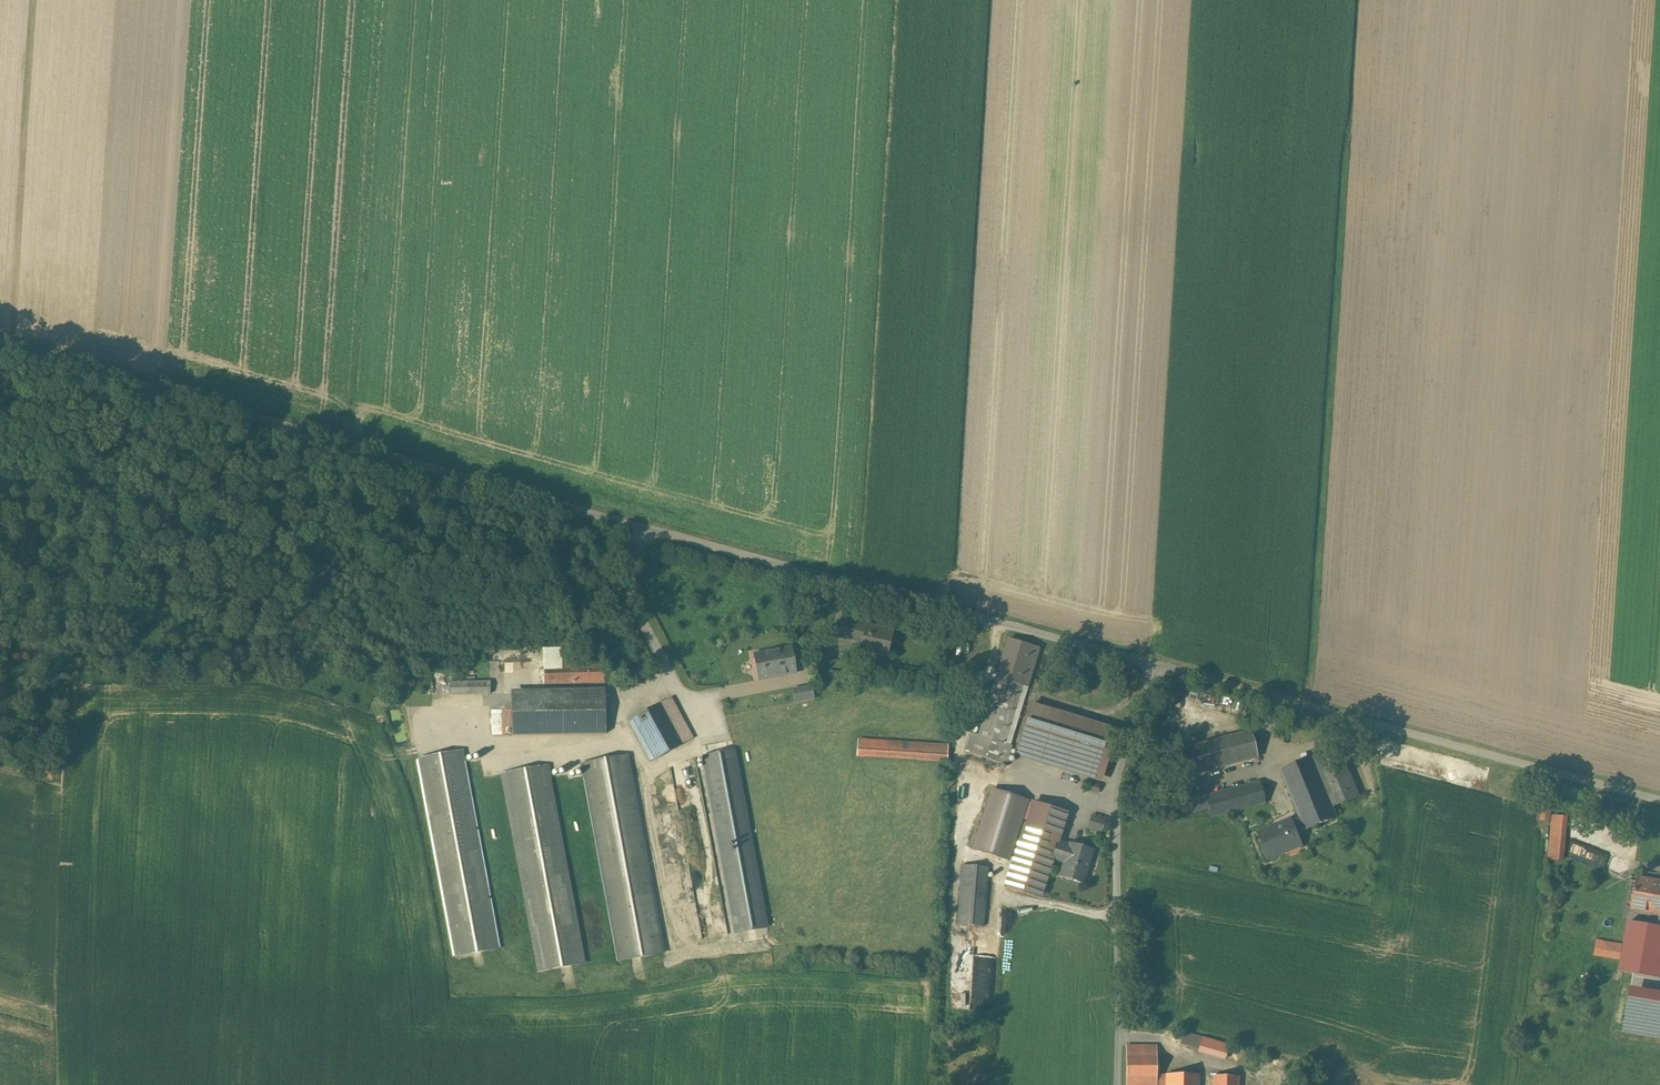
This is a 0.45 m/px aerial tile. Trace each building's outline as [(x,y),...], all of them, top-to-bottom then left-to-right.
[(893,631),(843,620),(839,638),(849,640),(850,637),(862,640),(858,655),(870,657),(871,654),(887,657),(893,631)] [(792,648),(753,654),(758,680),(796,673),(792,648)] [(562,661),(551,662),(551,668),(544,668),(544,684),(604,682),(603,660),(562,661)] [(651,677),(651,668),(641,669),(642,677),(651,677)] [(1004,744),(1022,686),(996,678),(978,735),(972,733),(965,753),(1005,764),(1011,746),(1004,744)] [(490,682),(449,683),(450,695),(490,694),(490,682)] [(815,683),(795,687),(798,702),(818,697),(815,683)] [(605,698),(511,700),(511,736),(606,734),(605,698)] [(693,740),(671,698),(628,721),(651,762),(693,740)] [(1116,731),(1031,705),(1017,748),(1103,774),(1116,731)] [(508,736),(507,709),(489,710),(490,736),(508,736)] [(1257,757),(1250,731),(1182,749),(1190,776),(1257,757)] [(948,745),(858,740),(857,755),(944,761),(947,761),(948,745)] [(1282,771),(1300,818),(1304,829),(1305,829),(1305,830),(1337,816),(1333,806),(1358,796),(1339,748),(1282,771)] [(498,949),(460,751),(420,761),(456,958),(498,949)] [(733,752),(704,756),(736,934),(766,927),(733,752)] [(626,756),(584,764),(621,963),(662,955),(626,756)] [(582,964),(545,766),(504,774),(540,972),(582,964)] [(1265,803),(1258,783),(1191,800),(1186,780),(1177,782),(1186,815),(1209,809),(1211,817),(1265,803)] [(1040,898),(1052,859),(1056,843),(1066,814),(998,791),(991,816),(1003,820),(993,855),(1008,860),(1018,825),(1024,827),(1006,887),(1040,898)] [(1553,800),(1542,799),(1540,821),(1550,822),(1553,800)] [(1105,820),(1092,816),(1088,829),(1101,833),(1105,820)] [(1296,832),(1304,829),(1300,818),(1292,822),(1291,820),(1257,834),(1268,859),(1301,845),(1296,832)] [(1631,836),(1596,822),(1585,848),(1620,862),(1631,836)] [(1561,843),(1550,842),(1548,859),(1559,860),(1561,843)] [(1070,846),(1056,843),(1052,859),(1064,863),(1060,876),(1082,883),(1092,851),(1070,844),(1070,846)] [(984,927),(988,868),(963,866),(957,925),(984,927)] [(1659,914),(1659,881),(1637,877),(1631,909),(1659,914)] [(1617,937),(1636,941),(1639,920),(1621,916),(1617,937)] [(1659,976),(1659,928),(1643,925),(1633,974),(1659,978),(1659,976)] [(1628,946),(1589,939),(1586,953),(1626,960),(1628,946)] [(973,983),(974,1010),(995,1010),(994,986),(990,986),(989,966),(998,966),(997,958),(951,960),(952,984),(973,983)] [(1630,998),(1623,1031),(1659,1037),(1659,1003),(1630,998)] [(1198,1039),(1185,1035),(1182,1044),(1195,1048),(1198,1039)] [(1228,1045),(1202,1038),(1198,1052),(1224,1059),(1228,1045)] [(1156,1075),(1156,1046),(1126,1046),(1126,1084),(1156,1084),(1156,1075)] [(1166,1076),(1167,1075),(1156,1075),(1156,1084),(1166,1084),(1166,1076)] [(1198,1077),(1166,1076),(1166,1084),(1198,1084),(1198,1077)]
